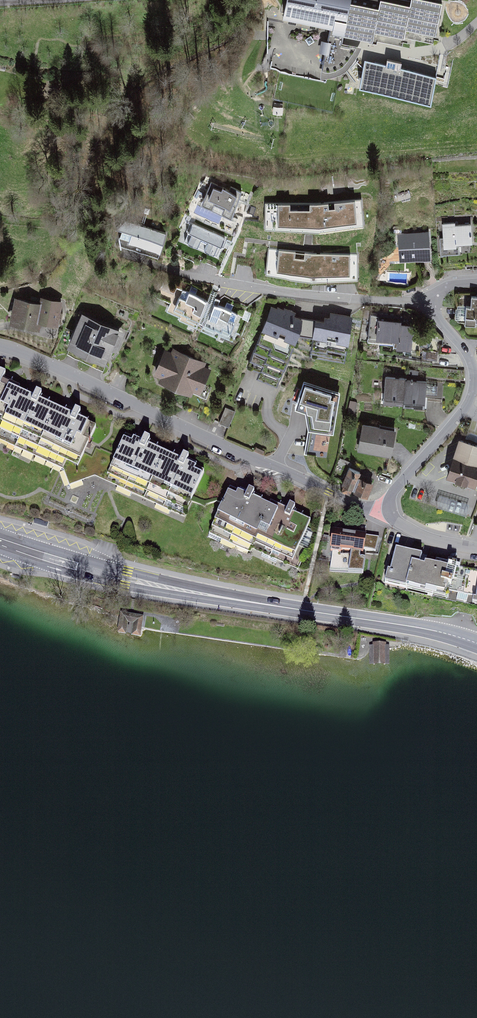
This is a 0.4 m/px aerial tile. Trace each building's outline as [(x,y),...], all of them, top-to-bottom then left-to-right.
[(284,13),(333,23),(326,54),(329,55),(326,69),(329,69),(331,69),(334,68),(336,67),(343,34),(372,40),(375,31),(404,37),(406,28),(435,34),(442,3),(427,0),(411,0),(411,1),(405,0),(287,0),(284,13)] [(365,59),(359,85),(431,101),(436,74),(400,67),(402,62),(387,59),(386,64),(365,59)] [(235,218),(245,194),(212,180),(202,204),(235,218)] [(362,210),(361,199),(317,203),(265,202),(264,213),(272,213),(272,224),(290,224),(290,222),(312,223),(312,229),(327,229),(326,222),(347,220),(348,222),(357,221),(356,210),(362,210)] [(152,261),(162,237),(129,223),(119,247),(152,261)] [(471,224),(442,226),(444,258),(473,256),(471,224)] [(212,263),(222,239),(188,225),(178,249),(212,263)] [(430,234),(399,236),(401,265),(432,264),(430,234)] [(313,253),(268,248),(266,259),(274,260),(273,270),(283,271),(283,269),(305,272),(304,279),(319,280),(319,273),(341,273),(340,275),(350,275),(350,264),(358,264),(358,253),(313,253)] [(241,318),(156,281),(152,291),(160,295),(158,301),(174,307),(170,316),(230,343),(241,318)] [(54,334),(62,302),(42,297),(41,304),(15,298),(9,323),(54,334)] [(465,300),(464,326),(476,326),(476,301),(465,300)] [(294,347),(304,323),(271,309),(261,333),(294,347)] [(369,325),(399,329),(400,322),(401,317),(370,314),(369,325)] [(111,365),(124,334),(81,316),(68,347),(111,365)] [(347,345),(350,320),(329,317),(329,321),(323,320),(323,324),(314,322),(312,340),(347,345)] [(399,334),(411,335),(412,326),(405,320),(402,323),(400,322),(399,329),(399,334)] [(399,329),(369,325),(367,340),(393,342),(394,338),(398,338),(399,334),(399,329)] [(294,347),(261,333),(246,369),(279,382),(294,347)] [(411,335),(399,334),(398,338),(394,338),(393,342),(393,345),(410,347),(411,335)] [(347,345),(312,340),(309,361),(345,365),(347,345)] [(206,385),(212,371),(206,368),(207,365),(175,352),(174,355),(163,350),(152,376),(161,380),(159,386),(191,400),(193,396),(206,402),(209,395),(205,394),(209,386),(206,385)] [(436,360),(437,352),(422,351),(422,359),(436,360)] [(77,438),(80,439),(87,424),(80,421),(82,416),(76,413),(73,419),(40,404),(42,400),(35,398),(34,401),(2,387),(6,378),(0,375),(0,430),(1,431),(0,434),(0,446),(55,471),(60,461),(65,464),(77,438)] [(404,403),(406,380),(406,379),(386,377),(383,399),(393,400),(393,402),(404,403)] [(406,380),(404,403),(404,404),(415,405),(415,403),(424,404),(426,382),(406,380)] [(349,397),(304,384),(297,408),(342,421),(349,397)] [(390,457),(394,432),(364,427),(359,452),(390,457)] [(184,514),(200,479),(193,476),(196,470),(186,465),(188,461),(182,458),(179,463),(146,448),(148,445),(141,442),(140,446),(124,438),(103,485),(180,520),(183,514),(184,514)] [(458,442),(447,481),(476,489),(476,447),(458,442)] [(340,491),(355,497),(364,474),(349,468),(340,491)] [(369,503),(380,480),(364,474),(355,497),(369,503)] [(299,572),(315,537),(288,525),(295,510),(289,507),(285,517),(252,502),(253,499),(247,496),(245,499),(229,492),(208,539),(286,574),(289,567),(299,572)] [(379,556),(381,538),(331,534),(328,573),(363,576),(364,555),(379,556)] [(447,603),(455,566),(448,564),(447,567),(435,564),(434,569),(424,566),(423,572),(418,571),(421,559),(393,553),(387,578),(385,588),(447,603)] [(142,617),(122,613),(118,632),(139,635),(142,617)] [(387,646),(374,646),(374,671),(387,671),(387,646)]
